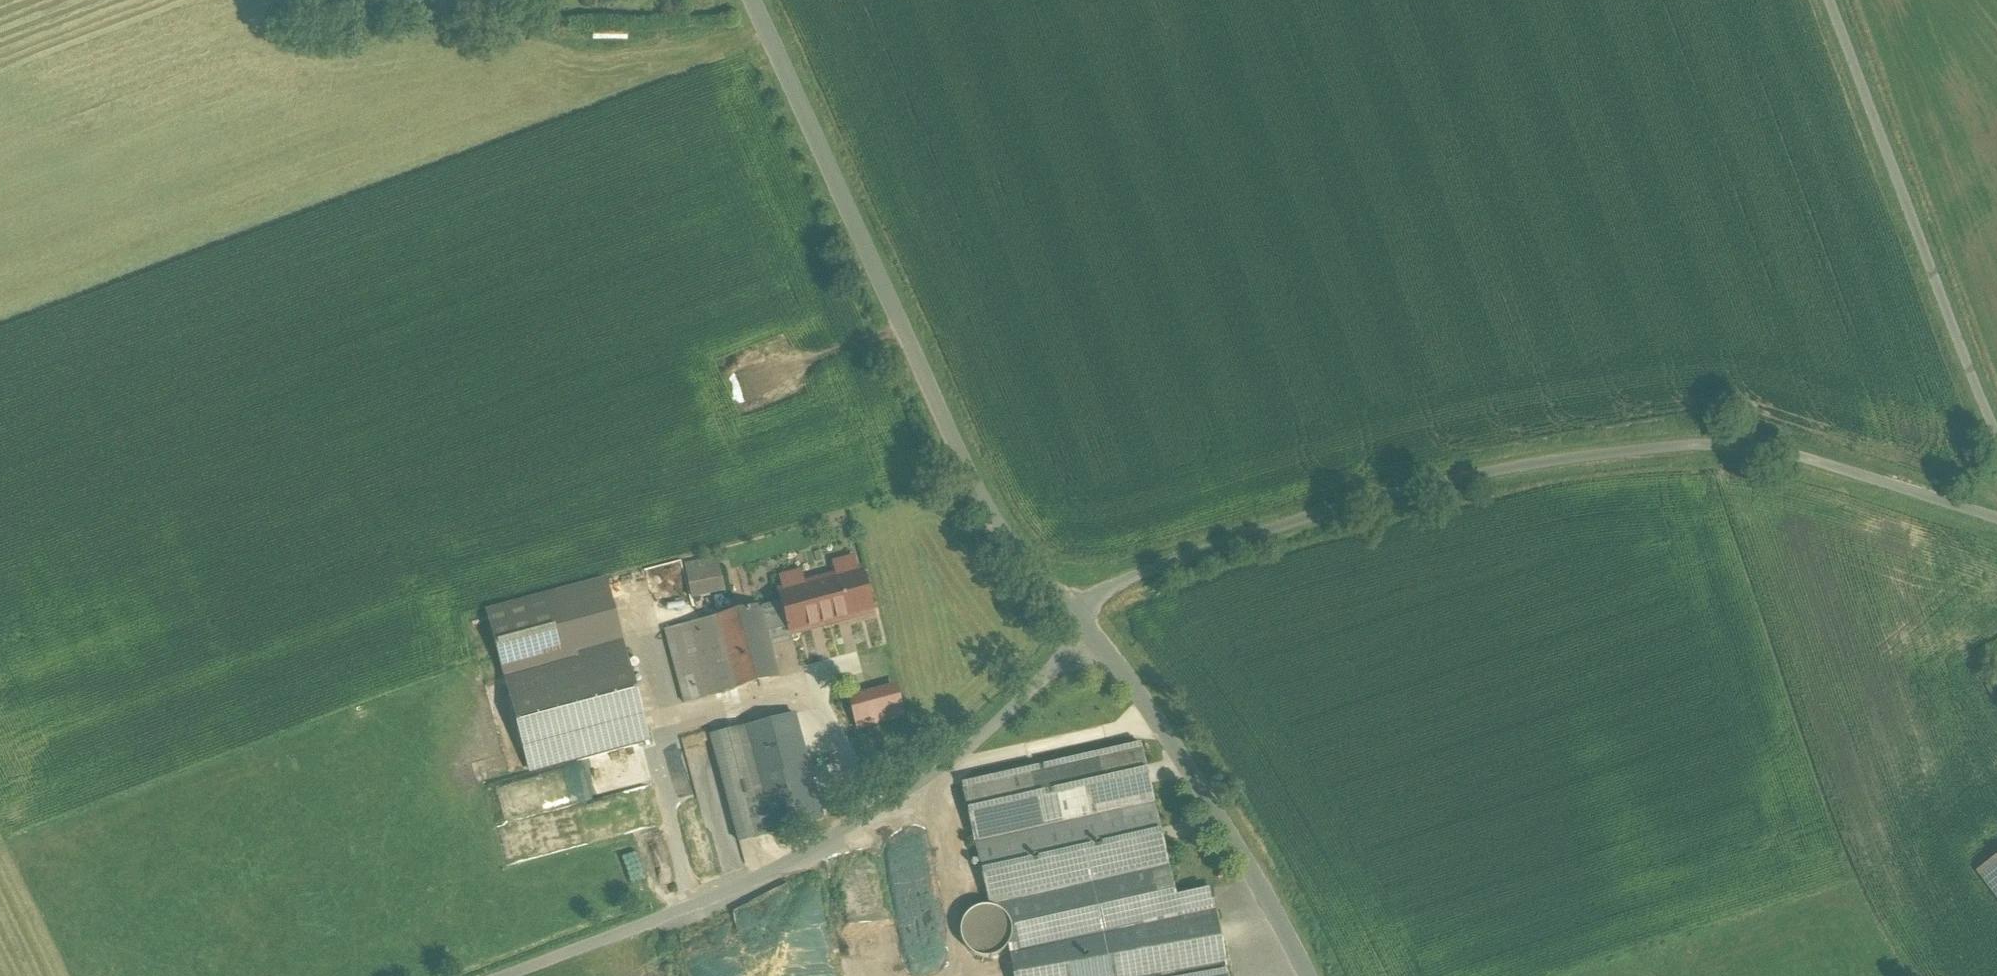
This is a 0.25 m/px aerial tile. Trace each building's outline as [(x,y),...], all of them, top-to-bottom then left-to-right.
[(693,599),(724,593),(717,559),(686,565),(693,599)] [(834,564),(838,577),(856,572),(853,559),(834,564)] [(837,620),(872,611),(861,571),(856,572),(838,577),(803,586),(784,590),(780,592),(784,606),(761,612),(767,633),(789,627),(791,633),(811,627),(811,626),(837,619),(837,620)] [(781,577),(784,590),(803,586),(800,573),(781,577)] [(556,594),(488,613),(499,654),(505,677),(531,771),(649,739),(622,640),(572,653),(556,594)] [(759,605),(665,631),(684,704),(779,678),(767,633),(761,612),(759,605)] [(850,697),(858,728),(904,715),(896,684),(850,697)] [(822,820),(794,714),(711,736),(739,842),(822,820)] [(964,783),(990,905),(1009,901),(1019,954),(1009,956),(1013,975),(1228,975),(1212,889),(1175,897),(1143,747),(964,783)] [(1981,871),(1996,893),(1996,859),(1981,871)] [(963,943),(970,951),(977,956),(986,957),(995,956),(1003,952),(1008,945),(1012,935),(1011,924),(1006,915),(997,908),(987,906),(976,907),(968,913),(962,922),(960,933),(963,943)]
